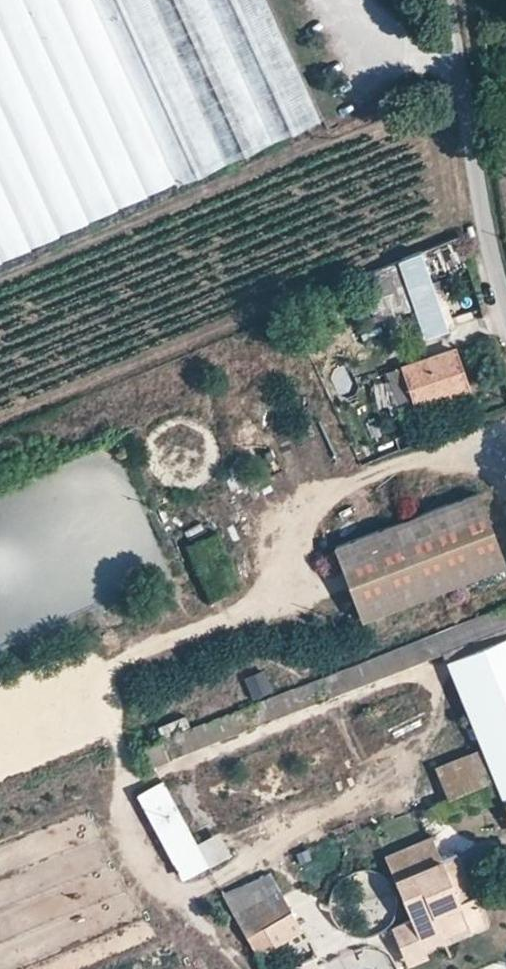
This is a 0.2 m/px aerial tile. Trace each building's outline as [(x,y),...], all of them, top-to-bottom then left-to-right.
[(176,186),(89,0),(0,0),(0,267),(176,186)] [(176,186),(318,122),(263,0),(89,0),(176,186)] [(363,298),(374,328),(409,313),(418,336),(444,327),(424,276),(462,262),(454,238),(395,262),(402,285),(363,298)] [(467,393),(452,349),(399,367),(399,370),(414,409),(414,412),(467,393)] [(382,376),(396,415),(414,409),(399,370),(382,376)] [(504,566),(476,493),(335,548),(363,620),(504,566)] [(138,748),(149,769),(505,631),(505,608),(138,748)] [(441,664),(505,821),(505,637),(441,664)] [(259,663),(239,672),(249,695),(270,687),(259,663)] [(134,786),(175,876),(228,852),(216,826),(190,838),(161,773),(134,786)] [(409,968),(411,968),(430,961),(426,953),(446,945),(444,939),(465,930),(468,938),(489,929),(458,856),(443,863),(433,840),(385,860),(412,921),(392,930),(409,968)] [(221,895),(258,959),(302,931),(271,874),(221,895)]
